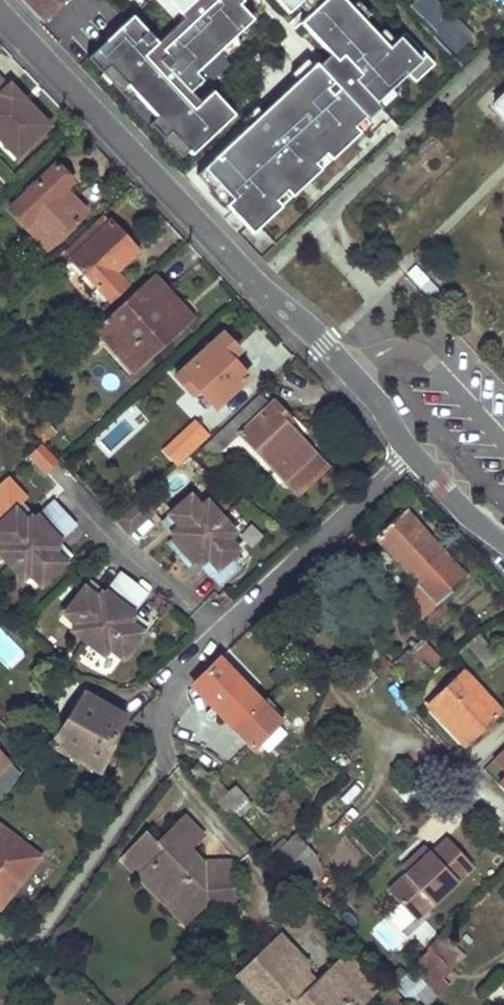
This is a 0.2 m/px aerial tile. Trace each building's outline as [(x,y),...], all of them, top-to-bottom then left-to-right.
[(94,52),(118,78),(111,85),(125,100),(133,93),(191,156),(234,116),(212,92),(190,112),(179,102),(201,81),(194,74),(234,37),(255,17),(240,0),(215,0),(214,1),(178,35),(172,30),(147,3),(94,52)] [(177,18),(186,9),(177,0),(160,0),(177,18)] [(178,35),(214,1),(213,0),(196,0),(186,9),(190,14),(172,30),(178,35)] [(186,9),(196,0),(177,0),(186,9)] [(288,13),(298,4),(302,0),(275,0),(288,13)] [(298,4),(308,15),(325,0),(302,0),(298,4)] [(300,23),(330,55),(336,49),(360,75),(354,80),(357,83),(376,104),(407,74),(415,83),(434,65),(405,33),(388,48),(343,0),(325,0),(308,15),(300,23)] [(434,34),(452,16),(436,0),(415,0),(408,7),(434,34)] [(434,34),(452,53),(469,38),(451,18),(434,34)] [(241,44),(234,37),(194,74),(201,81),(241,44)] [(336,49),(330,55),(342,67),(329,79),(344,95),(357,83),(354,80),(360,75),(336,49)] [(94,52),(87,59),(111,85),(118,78),(94,52)] [(315,64),(196,175),(210,191),(216,185),(252,222),(365,117),(344,95),(329,79),(315,64)] [(3,133),(10,140),(8,142),(19,152),(47,125),(29,106),(24,111),(17,104),(16,98),(5,97),(2,93),(8,88),(0,80),(0,136),(3,133)] [(133,93),(125,100),(180,158),(187,151),(133,93)] [(493,106),(503,118),(503,95),(493,106)] [(71,182),(55,165),(35,185),(25,194),(21,191),(16,196),(19,199),(9,209),(47,249),(85,212),(63,190),(71,182)] [(21,191),(25,194),(35,185),(31,181),(21,191)] [(216,185),(210,191),(245,228),(252,222),(216,185)] [(108,224),(103,218),(84,237),(68,254),(70,256),(69,257),(110,300),(125,286),(112,273),(135,252),(137,250),(110,222),(108,224)] [(147,265),(135,252),(112,273),(125,286),(147,265)] [(180,307),(152,276),(94,328),(133,370),(158,348),(147,337),(180,307)] [(190,318),(180,307),(147,337),(158,348),(190,318)] [(238,350),(222,334),(176,377),(191,394),(197,390),(213,408),(247,377),(230,358),(238,350)] [(270,404),(261,394),(198,451),(203,456),(208,462),(222,449),(217,444),(221,440),(226,445),(238,434),(296,496),(326,466),(288,425),(283,420),(287,417),(273,402),(270,404)] [(292,422),(287,417),(283,420),(288,425),(292,422)] [(34,431),(44,441),(53,432),(44,422),(34,431)] [(173,441),(185,453),(206,434),(194,423),(173,441)] [(222,449),(226,445),(221,440),(217,444),(222,449)] [(203,456),(198,451),(195,454),(199,459),(203,456)] [(13,513),(26,501),(4,478),(0,482),(0,525),(13,513)] [(141,498),(118,520),(129,532),(153,510),(141,498)] [(0,525),(0,547),(0,560),(19,580),(25,574),(36,586),(61,564),(63,554),(54,552),(55,545),(75,527),(52,501),(32,520),(26,521),(24,511),(13,513),(0,525)] [(182,501),(165,517),(176,528),(171,532),(174,535),(197,560),(200,563),(205,559),(214,569),(210,574),(220,585),(241,565),(232,555),(239,548),(229,537),(235,531),(215,510),(209,516),(199,504),(191,511),(182,501)] [(465,578),(404,511),(376,536),(418,583),(401,599),(420,619),(465,578)] [(165,517),(161,521),(171,532),(176,528),(165,517)] [(174,535),(169,541),(191,565),(197,560),(174,535)] [(80,589),(60,615),(73,625),(67,632),(97,655),(102,648),(115,658),(135,632),(135,622),(125,621),(126,615),(143,595),(116,572),(99,593),(93,595),(90,586),(80,589)] [(495,655),(478,635),(466,645),(482,665),(495,655)] [(423,639),(410,651),(430,672),(443,659),(423,639)] [(410,651),(393,667),(413,688),(430,672),(410,651)] [(217,661),(193,684),(249,743),(253,747),(283,717),(267,700),(261,706),(217,661)] [(377,678),(367,663),(349,676),(358,691),(377,678)] [(500,712),(463,671),(427,705),(464,745),(500,712)] [(83,695),(49,746),(98,772),(123,717),(83,695)] [(494,759),(503,769),(503,749),(494,759)] [(18,773),(0,754),(0,797),(18,773)] [(197,764),(188,771),(200,785),(209,777),(197,764)] [(202,790),(228,817),(235,811),(243,803),(246,801),(232,787),(226,793),(213,780),(202,790)] [(248,808),(243,803),(235,811),(240,816),(248,808)] [(152,842),(141,831),(117,857),(163,904),(164,903),(180,920),(197,903),(229,900),(229,891),(227,859),(188,860),(179,850),(195,834),(191,831),(193,829),(179,815),(152,842)] [(40,855),(0,825),(0,907),(40,855)] [(316,860),(293,837),(284,845),(270,858),(293,881),(316,860)] [(270,858),(284,845),(280,841),(267,853),(270,858)] [(475,867),(449,841),(433,855),(427,848),(404,869),(409,875),(390,893),(418,922),(475,867)] [(321,865),(316,860),(293,881),(298,886),(321,865)] [(304,961),(277,933),(271,939),(294,961),(304,961)] [(271,939),(245,964),(285,1004),(340,1004),(342,1003),(343,1004),(360,1004),(364,1001),(329,965),(316,978),(310,979),(304,972),(304,961),(294,961),(271,939)] [(395,986),(414,1004),(415,1004),(432,987),(440,995),(451,984),(443,976),(451,968),(432,949),(395,986)] [(378,987),(343,951),(329,965),(364,1001),(378,987)] [(245,964),(233,975),(262,1004),(285,1004),(245,964)]
